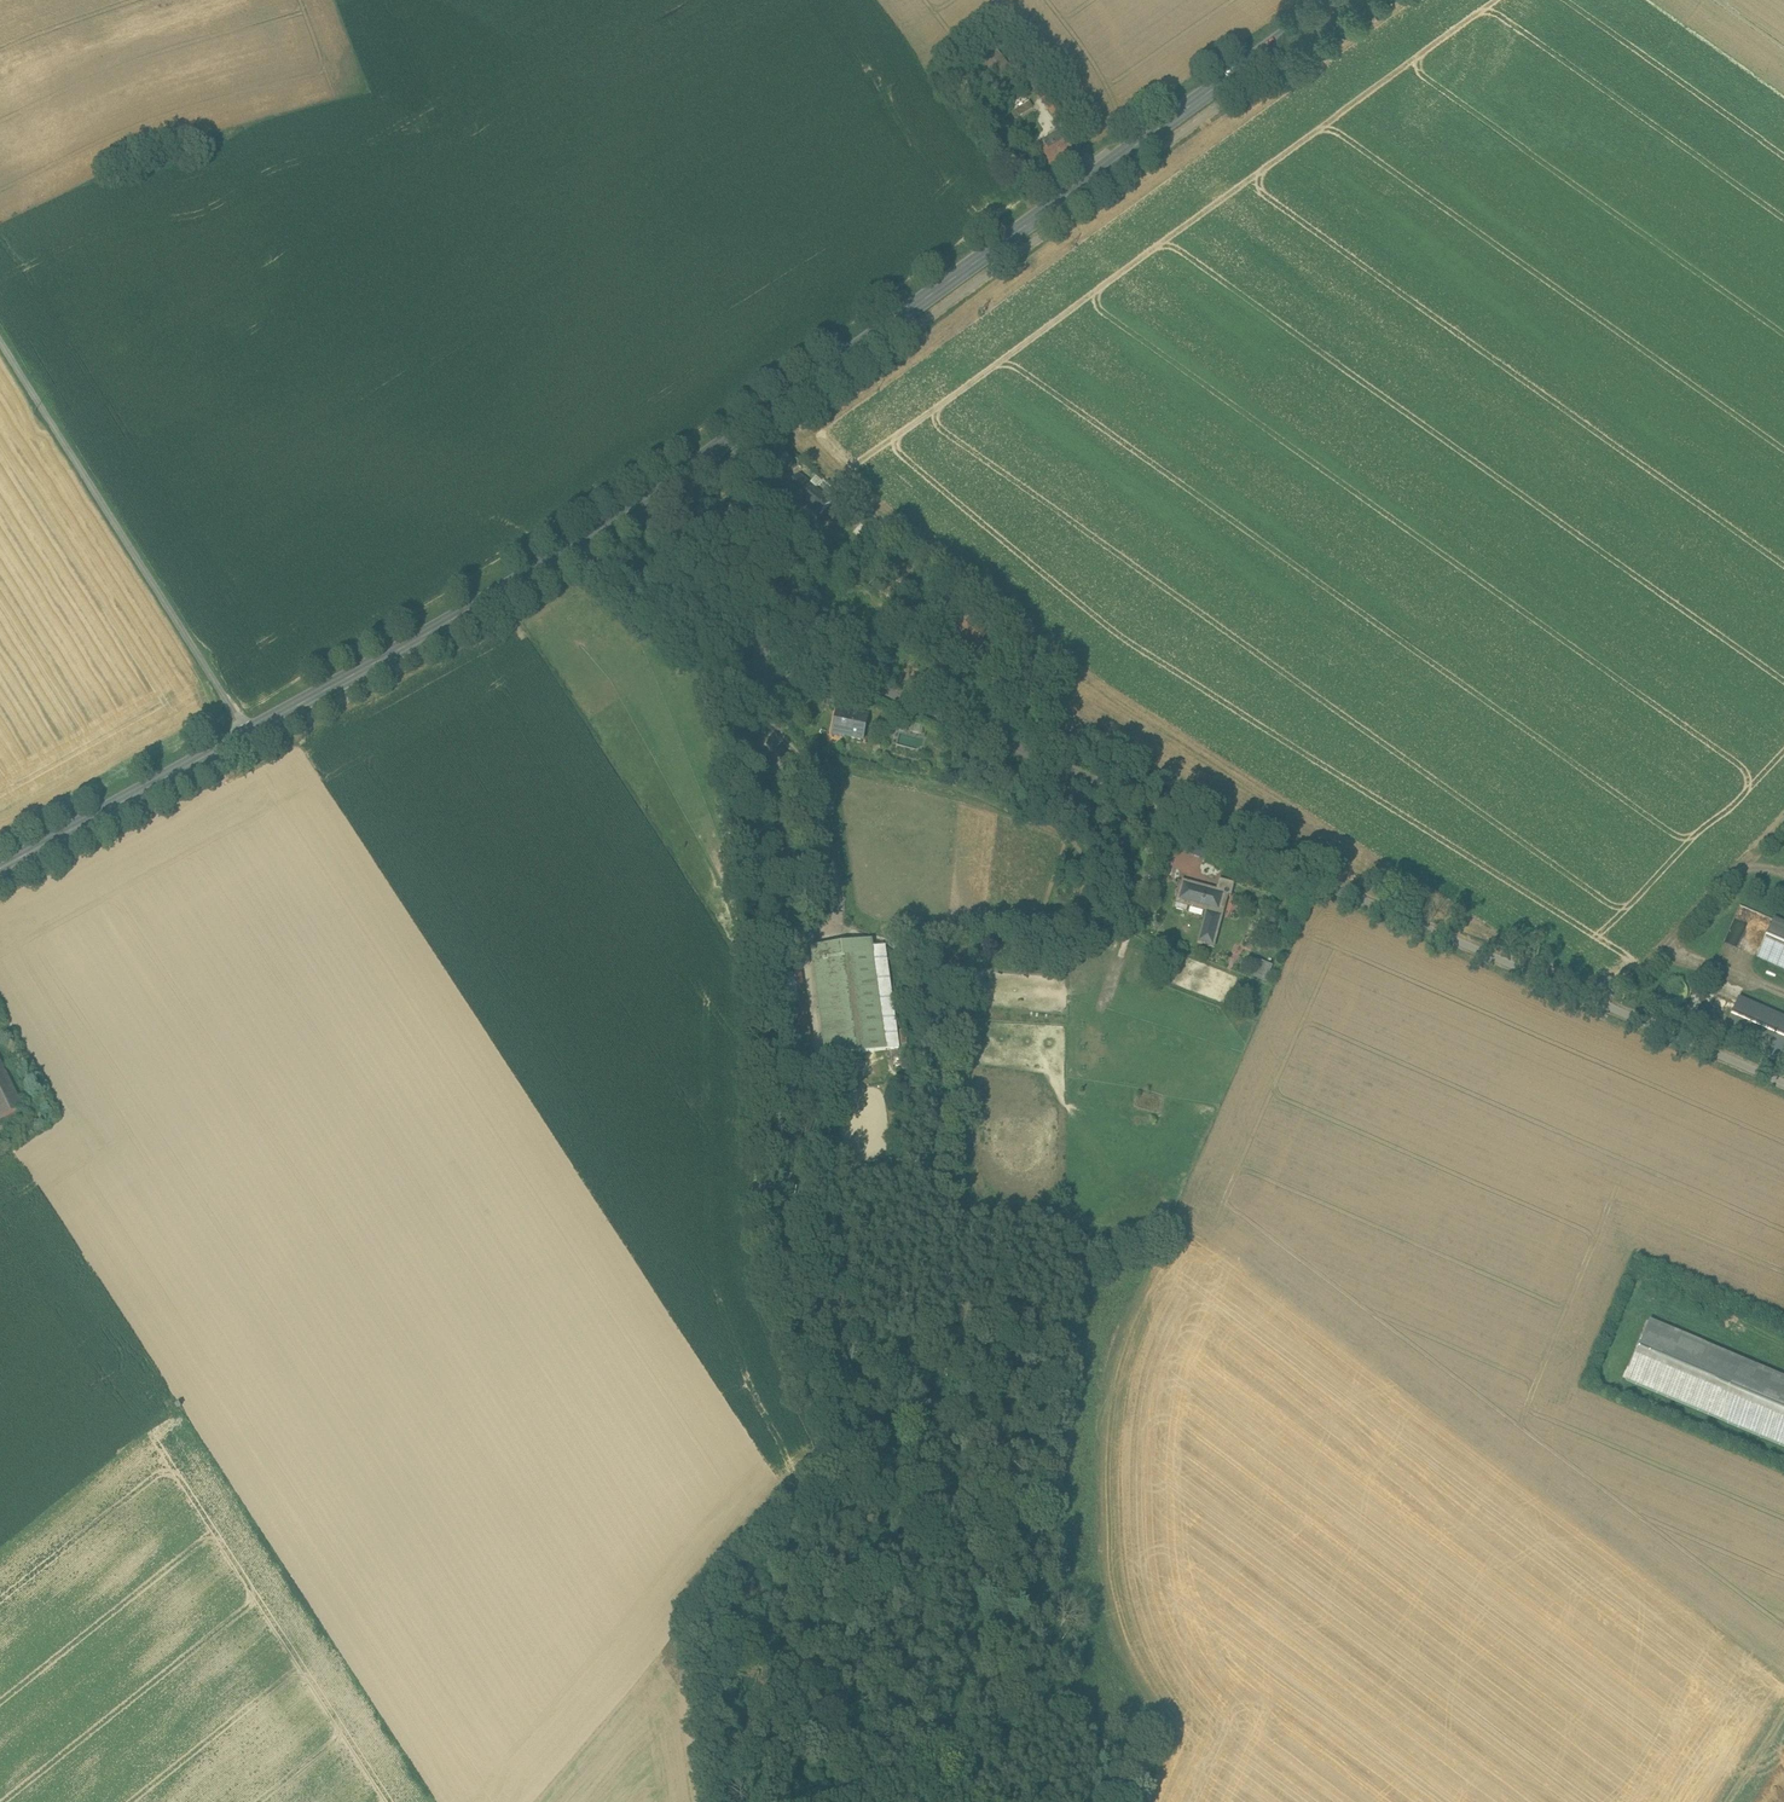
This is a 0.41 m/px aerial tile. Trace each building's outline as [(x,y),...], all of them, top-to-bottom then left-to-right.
[(1021,54),(1008,38),(1002,43),(1014,59),(1021,54)] [(1009,65),(993,45),(980,55),(995,75),(1009,65)] [(1056,104),(1037,78),(1031,82),(1050,108),(1056,104)] [(1050,108),(1049,109),(1058,121),(1065,115),(1057,103),(1056,104),(1050,108)] [(1059,131),(1041,142),(1046,149),(1042,151),(1050,164),(1072,151),(1059,131)] [(796,690),(777,680),(778,694),(791,701),(796,690)] [(860,701),(844,695),(842,704),(859,707),(860,701)] [(867,715),(838,708),(833,733),(862,739),(867,715)] [(922,746),(924,739),(910,736),(909,744),(922,746)] [(1209,848),(1184,837),(1179,850),(1204,860),(1209,848)] [(1235,884),(1219,880),(1216,892),(1216,893),(1223,895),(1231,897),(1235,884)] [(1216,892),(1184,883),(1180,899),(1177,898),(1176,904),(1178,900),(1208,908),(1199,942),(1213,946),(1221,916),(1218,915),(1223,895),(1216,893),(1216,892)] [(1774,920),(1758,957),(1783,969),(1783,925),(1774,920)] [(871,938),(818,946),(820,958),(813,959),(826,1055),(853,1052),(854,1057),(862,1056),(862,1050),(899,1045),(885,944),(872,946),(871,938)] [(1273,964),(1259,959),(1253,977),(1266,982),(1273,964)] [(801,971),(782,973),(784,984),(802,982),(801,971)] [(784,984),(771,985),(773,995),(785,993),(784,984)] [(1744,1007),(1730,1037),(1783,1060),(1783,1024),(1744,1007)] [(905,1027),(899,1028),(901,1041),(907,1040),(905,1027)] [(23,1109),(0,1063),(0,1121),(23,1109)] [(1650,1321),(1626,1378),(1783,1444),(1783,1377),(1650,1321)]
